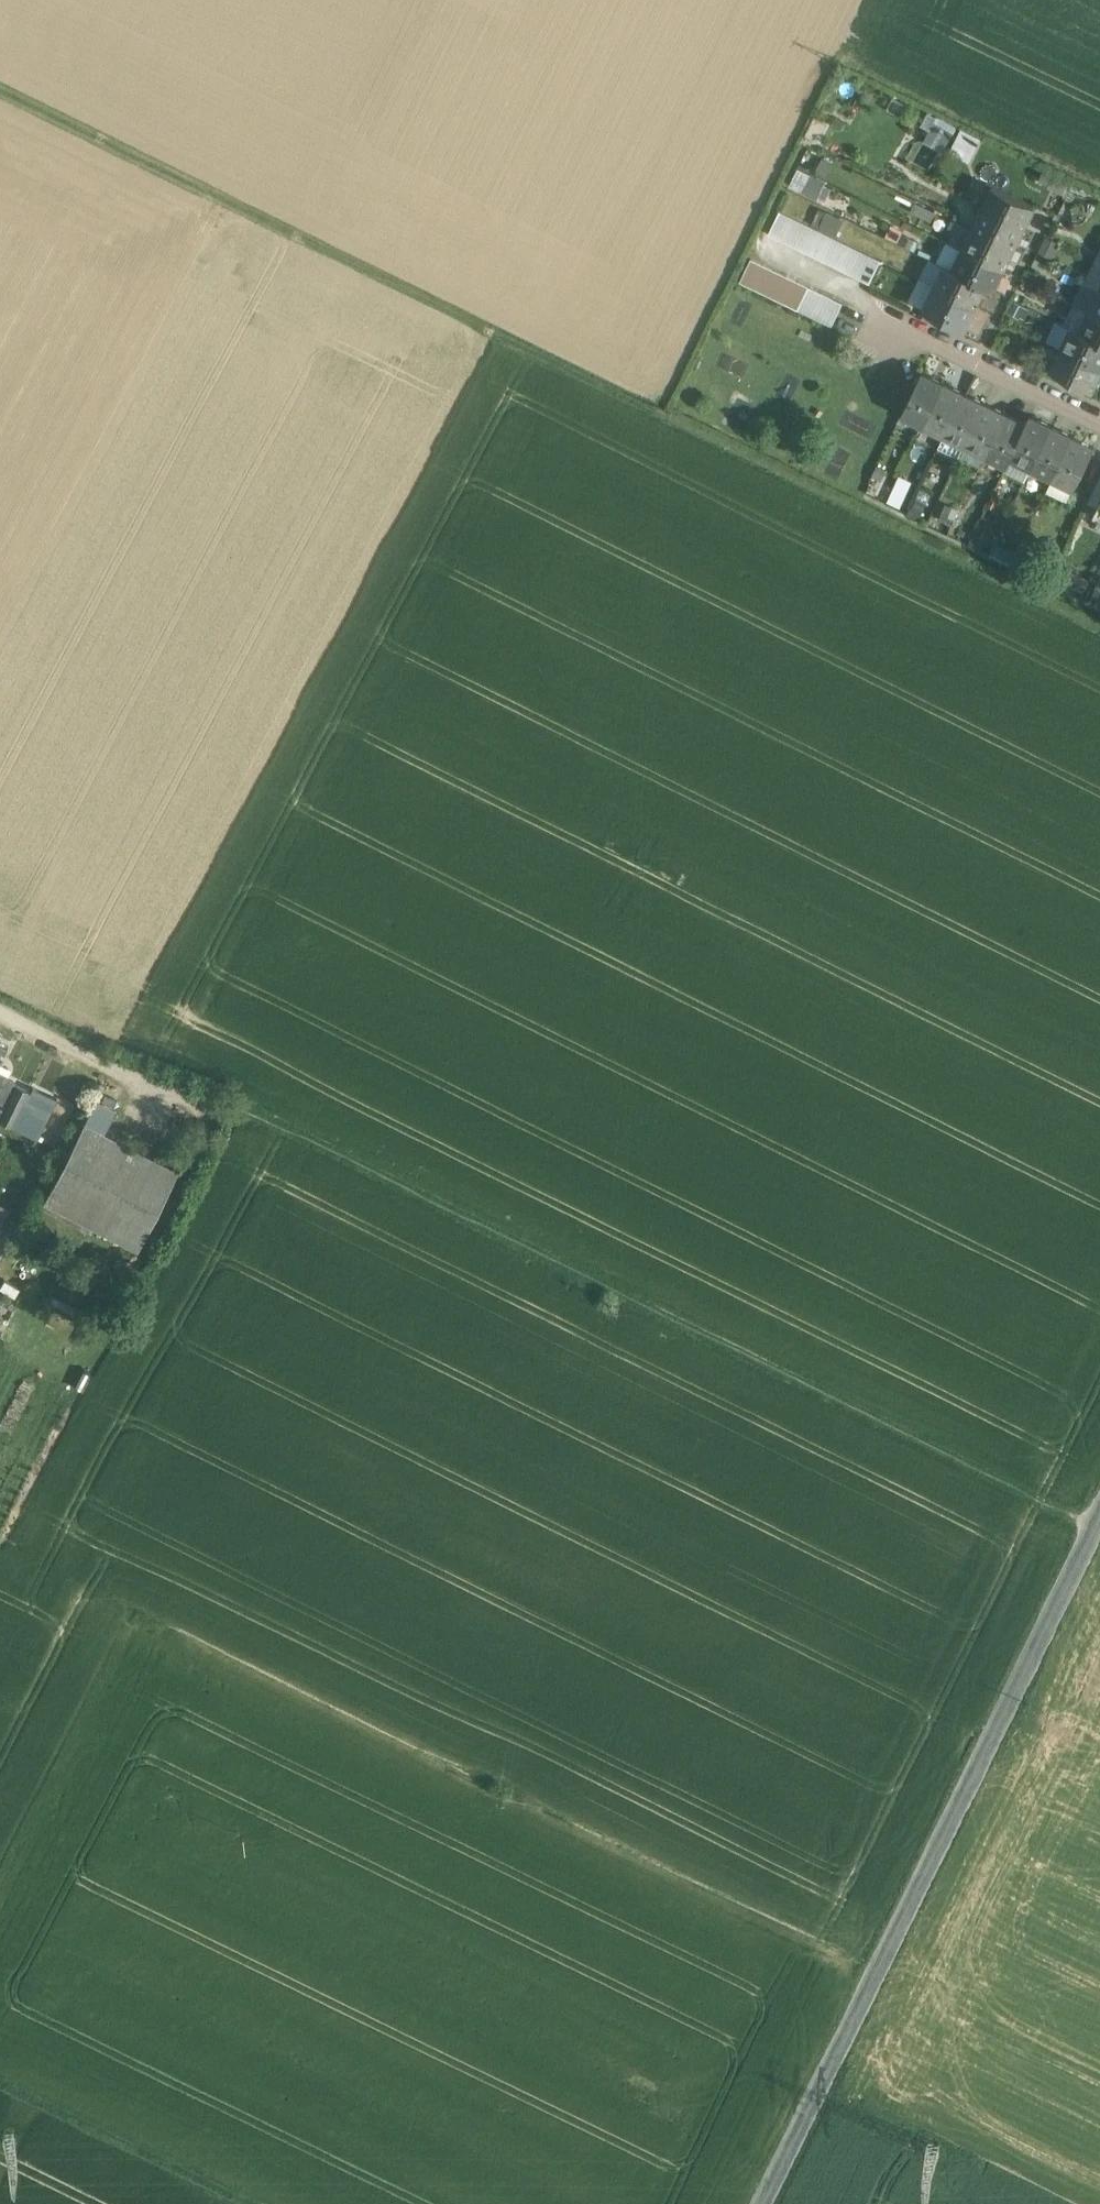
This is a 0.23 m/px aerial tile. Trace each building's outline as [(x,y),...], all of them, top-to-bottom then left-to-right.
[(929,120),(922,140),(942,148),(950,128),(929,120)] [(967,158),(978,136),(959,126),(948,149),(967,158)] [(814,195),(822,180),(796,165),(788,180),(814,195)] [(991,184),(981,204),(1020,223),(1030,203),(991,184)] [(981,204),(971,224),(1010,244),(1020,223),(981,204)] [(823,207),(814,223),(835,233),(843,217),(823,207)] [(791,215),(780,210),(769,232),(780,238),(791,215)] [(802,221),(791,215),(780,238),(791,243),(802,221)] [(813,226),(802,221),(791,243),(802,249),(813,226)] [(971,224),(961,245),(1000,264),(1010,244),(971,224)] [(813,226),(802,249),(813,254),(824,232),(813,226)] [(836,237),(824,232),(813,254),(825,260),(836,237)] [(836,237),(825,260),(836,265),(847,243),(836,237)] [(858,248),(847,243),(836,265),(847,271),(858,248)] [(961,245),(951,265),(981,280),(990,284),(1000,264),(961,245)] [(858,248),(847,271),(858,276),(869,254),(858,248)] [(869,254),(858,276),(869,282),(880,259),(869,254)] [(751,258),(740,280),(752,286),(763,263),(751,258)] [(942,262),(932,283),(970,302),(981,280),(951,265),(942,262)] [(774,269),(763,263),(752,286),(763,291),(774,269)] [(786,274),(774,269),(763,291),(775,297),(786,274)] [(797,280),(786,274),(775,297),(786,302),(797,280)] [(809,285),(797,280),(786,302),(798,308),(809,285)] [(932,283),(922,304),(960,323),(970,302),(932,283)] [(809,285),(798,308),(809,313),(820,290),(809,285)] [(1088,306),(1099,313),(1099,287),(1098,286),(1088,306)] [(820,290),(809,313),(821,319),(832,296),(820,290)] [(832,296),(821,319),(832,324),(843,301),(832,296)] [(1078,327),(1099,338),(1099,313),(1088,306),(1078,327)] [(1059,345),(1097,363),(1099,357),(1099,338),(1078,327),(1069,323),(1059,345)] [(1059,345),(1048,366),(1087,384),(1097,363),(1059,345)] [(899,410),(917,418),(937,378),(919,369),(899,410)] [(917,418),(935,427),(954,386),(937,378),(917,418)] [(935,427),(953,435),(972,395),(954,386),(935,427)] [(953,435),(970,444),(990,403),(972,395),(953,435)] [(970,444),(988,453),(1008,412),(990,403),(970,444)] [(988,453),(1006,461),(1010,453),(1026,420),(1008,412),(988,453)] [(1061,428),(1030,413),(1026,420),(1010,453),(1042,468),(1061,428)] [(1093,443),(1061,428),(1042,468),(1074,483),(1093,443)] [(42,1066),(29,1092),(11,1126),(47,1145),(78,1084),(42,1066)] [(1,1106),(12,1084),(0,1078),(0,1105),(1,1106)] [(0,1108),(0,1121),(11,1126),(29,1092),(12,1084),(1,1106),(0,1108)] [(178,1172),(84,1124),(45,1200),(139,1248),(178,1172)]
